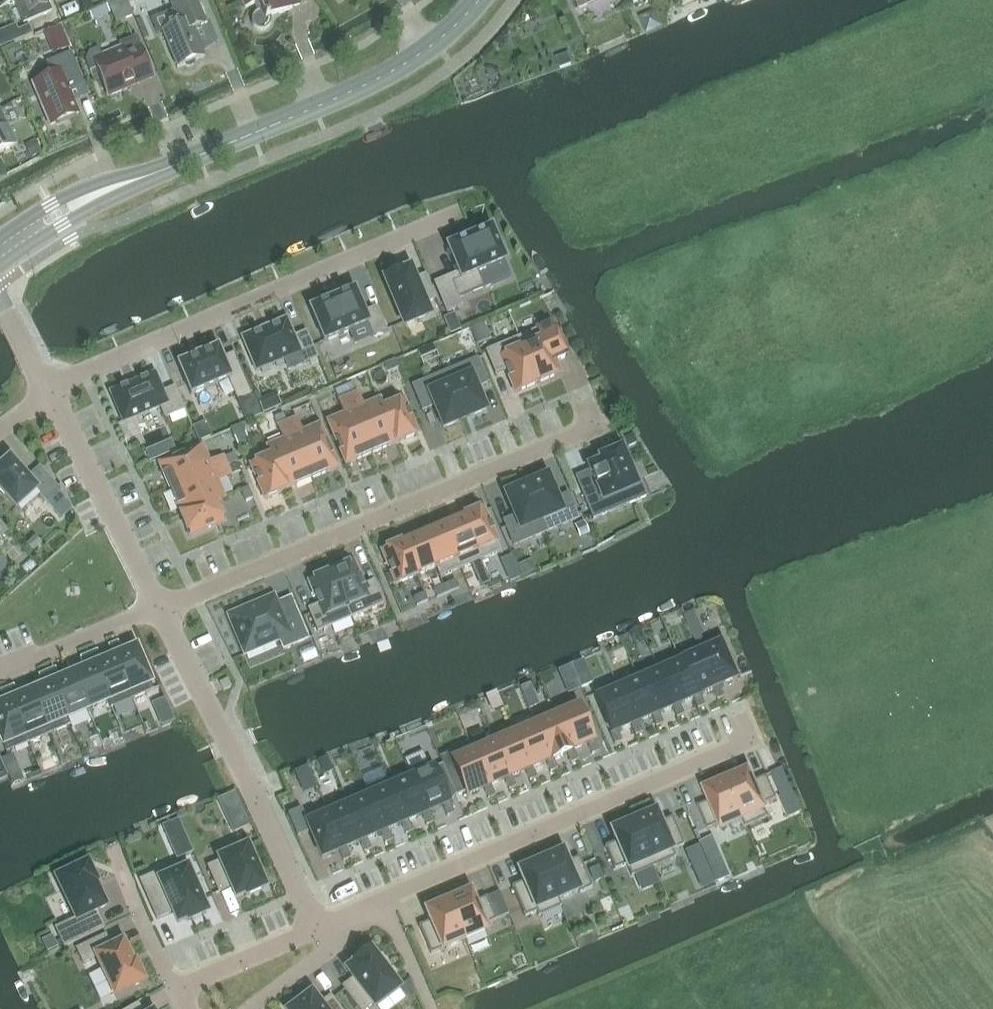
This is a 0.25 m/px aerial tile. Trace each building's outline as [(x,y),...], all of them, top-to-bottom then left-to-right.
[(1,7),(13,1),(23,24),(52,12),(47,0),(0,0),(0,6),(1,7)] [(93,9),(114,2),(113,0),(90,0),(93,9)] [(196,0),(182,0),(170,5),(178,24),(162,31),(177,68),(183,66),(187,68),(194,65),(196,61),(204,57),(192,29),(205,24),(196,0)] [(258,12),(256,13),(255,14),(254,15),(253,16),(252,18),(252,20),(251,21),(252,23),(252,24),(253,27),(254,28),(255,29),(257,30),(258,31),(260,31),(262,31),(263,31),(265,31),(266,30),(268,29),(269,28),(270,27),(270,26),(271,24),(271,22),(271,21),(271,20),(271,18),(271,17),(292,8),(289,0),(242,0),(245,8),(254,4),(258,12)] [(580,8),(598,0),(576,0),(580,8)] [(47,19),(53,44),(73,39),(68,14),(47,19)] [(151,76),(134,37),(118,43),(120,47),(100,55),(99,54),(96,48),(88,52),(84,60),(88,68),(87,68),(90,76),(97,72),(108,97),(126,89),(125,87),(151,76)] [(83,85),(70,53),(45,63),(50,75),(32,82),(51,126),(55,125),(57,127),(65,124),(65,121),(78,115),(68,91),(83,85)] [(15,145),(0,114),(0,152),(15,145)] [(434,284),(447,313),(462,307),(459,299),(486,288),(479,272),(503,262),(504,262),(506,261),(505,260),(504,260),(503,257),(507,256),(501,241),(497,242),(492,230),(491,228),(489,229),(490,229),(449,246),(447,247),(448,249),(448,248),(460,277),(451,281),(449,277),(434,284)] [(437,301),(427,278),(416,283),(411,272),(402,276),(402,273),(387,280),(406,327),(430,317),(426,306),(437,301)] [(355,292),(354,290),(352,291),(338,298),(338,297),(335,298),(328,301),(326,302),(326,303),(312,309),(311,308),(309,309),(310,311),(311,311),(324,343),(367,324),(372,337),(386,331),(376,308),(364,313),(355,292)] [(479,333),(513,317),(507,302),(472,318),(479,333)] [(242,338),(256,371),(299,353),(303,364),(317,358),(306,332),(294,337),(286,319),(242,338)] [(552,323),(518,337),(538,384),(560,374),(554,361),(566,357),(552,323)] [(518,337),(485,351),(495,375),(506,370),(516,393),(538,384),(518,337)] [(179,364),(178,364),(179,366),(191,395),(229,379),(238,400),(252,394),(235,354),(222,359),(218,349),(218,348),(216,348),(216,349),(203,354),(201,355),(194,358),(193,358),(180,364),(179,364)] [(463,415),(464,419),(485,411),(476,388),(487,383),(477,359),(445,373),(447,379),(463,415)] [(413,386),(423,410),(434,405),(444,428),(464,419),(463,415),(447,379),(445,373),(413,386)] [(154,374),(110,393),(123,423),(160,407),(165,418),(183,410),(174,388),(162,393),(154,374)] [(356,393),(348,397),(372,453),(397,443),(383,409),(379,401),(363,408),(356,393)] [(372,453),(348,397),(339,401),(345,415),(328,422),(346,464),(372,453)] [(418,434),(403,400),(383,409),(397,443),(418,434)] [(296,419),(287,423),(311,479),(337,468),(319,426),(302,434),(296,419)] [(268,448),(271,456),(286,490),(311,479),(287,423),(278,426),(285,441),(268,448)] [(160,465),(170,491),(228,467),(224,460),(209,466),(201,447),(160,465)] [(621,450),(600,459),(602,462),(589,468),(593,476),(591,476),(596,486),(582,492),(593,519),(609,512),(604,500),(625,492),(630,503),(646,497),(640,484),(636,485),(621,450)] [(265,499),(286,490),(271,456),(251,465),(265,499)] [(20,513),(40,496),(45,501),(58,489),(39,469),(26,480),(8,460),(0,467),(0,491),(20,513)] [(228,467),(170,491),(181,515),(223,497),(217,484),(232,478),(228,467)] [(543,525),(546,532),(578,518),(568,494),(556,499),(547,477),(526,486),(528,489),(543,525)] [(528,489),(526,486),(506,494),(515,517),(504,521),(514,545),(546,532),(543,525),(528,489)] [(223,499),(223,497),(181,515),(190,536),(224,522),(215,502),(223,499)] [(68,501),(57,512),(63,519),(72,510),(68,501)] [(483,508),(462,517),(481,561),(501,552),(483,508)] [(481,561),(462,517),(442,525),(461,569),(481,561)] [(461,569),(442,525),(422,534),(436,568),(440,578),(461,569)] [(436,568),(422,534),(402,542),(417,576),(436,568)] [(417,576),(402,542),(382,551),(391,573),(385,576),(389,585),(395,583),(396,585),(417,576)] [(331,572),(350,618),(383,604),(374,581),(363,586),(353,563),(331,572)] [(84,572),(73,576),(81,600),(92,596),(84,572)] [(350,618),(331,572),(309,582),(318,604),(307,609),(317,632),(350,618)] [(107,597),(116,593),(108,573),(99,577),(107,597)] [(479,578),(477,579),(480,587),(482,585),(489,583),(486,575),(479,578)] [(444,586),(447,593),(459,588),(456,581),(444,586)] [(444,586),(433,591),(436,598),(447,593),(444,586)] [(428,601),(425,594),(413,599),(416,606),(428,601)] [(274,596),(228,616),(245,655),(280,640),(283,650),(308,639),(291,598),(289,599),(289,600),(279,605),(278,603),(277,604),(274,596)] [(716,688),(714,689),(718,700),(722,699),(726,697),(721,686),(738,679),(720,637),(698,646),(716,688)] [(114,657),(132,699),(154,690),(136,648),(122,654),(117,643),(110,646),(114,657)] [(698,646),(677,655),(695,697),(693,698),(697,709),(705,706),(700,695),(714,689),(716,688),(698,646)] [(107,701),(110,708),(132,699),(114,657),(101,663),(96,652),(89,655),(108,701),(107,701)] [(73,674),(88,710),(90,709),(90,708),(107,701),(108,701),(89,655),(82,658),(86,669),(74,674),(74,673),(73,674)] [(674,706),(672,707),(677,718),(684,715),(679,704),(693,698),(695,697),(677,655),(656,664),(674,706)] [(654,715),(651,716),(656,727),(663,724),(659,713),(672,707),(674,706),(656,664),(635,673),(638,681),(639,680),(654,715)] [(47,672),(66,718),(67,718),(85,710),(85,711),(88,710),(73,674),(71,675),(59,680),(54,669),(47,672)] [(31,692),(49,734),(70,725),(67,718),(66,718),(47,672),(40,675),(45,686),(33,692),(32,691),(31,692)] [(633,724),(631,725),(635,736),(639,734),(642,733),(638,722),(651,716),(654,715),(639,680),(638,681),(619,689),(618,689),(633,724)] [(631,725),(633,724),(618,689),(619,689),(616,681),(593,691),(596,699),(611,733),(610,734),(614,745),(618,743),(622,742),(617,731),(631,725)] [(6,690),(28,743),(49,734),(31,692),(29,692),(29,693),(17,698),(13,687),(6,690)] [(6,752),(28,743),(6,690),(0,692),(0,697),(3,704),(0,705),(0,737),(6,752)] [(571,751),(574,750),(587,744),(592,755),(595,753),(599,751),(594,740),(593,741),(575,699),(553,708),(571,751)] [(535,725),(551,760),(553,759),(566,753),(571,763),(575,762),(578,760),(574,750),(571,751),(553,708),(531,718),(535,725)] [(535,725),(515,734),(530,769),(532,768),(546,762),(550,772),(554,771),(558,769),(553,759),(551,760),(535,725)] [(509,778),(511,777),(525,771),(529,781),(533,780),(537,778),(532,768),(530,769),(515,734),(494,743),(509,778)] [(474,751),(473,752),(488,786),(491,785),(504,780),(509,790),(512,789),(516,787),(511,777),(509,778),(494,743),(474,751)] [(473,752),(474,751),(471,744),(448,754),(467,796),(483,789),(488,799),(492,798),(495,796),(491,785),(488,786),(473,752)] [(427,813),(429,812),(442,806),(447,817),(451,815),(454,814),(450,803),(448,803),(430,761),(408,771),(427,813)] [(408,771),(388,780),(406,822),(408,821),(422,815),(426,826),(430,824),(434,823),(429,812),(427,813),(408,771)] [(727,781),(743,820),(742,820),(746,828),(769,818),(763,805),(777,799),(767,776),(754,782),(749,771),(727,781)] [(388,780),(367,789),(385,831),(387,830),(401,824),(405,835),(409,833),(413,832),(408,821),(406,822),(388,780)] [(721,829),(742,820),(743,820),(727,781),(704,790),(709,802),(698,807),(708,830),(719,825),(721,829)] [(364,840),(367,839),(380,833),(385,844),(392,841),(387,830),(385,831),(367,789),(346,798),(364,840)] [(234,792),(218,799),(233,832),(250,825),(234,792)] [(344,849),(346,848),(359,842),(364,853),(371,850),(367,839),(364,840),(346,798),(325,807),(344,849)] [(351,858),(346,848),(344,849),(325,807),(304,816),(322,858),(339,851),(343,862),(351,858)] [(634,821),(653,867),(676,858),(673,850),(684,845),(672,817),(661,822),(656,811),(634,821)] [(611,830),(616,842),(605,847),(615,870),(626,865),(631,877),(653,867),(634,821),(611,830)] [(246,895),(265,887),(247,847),(219,858),(220,861),(207,866),(219,892),(232,886),(236,896),(245,893),(246,895)] [(557,900),(558,899),(578,891),(579,893),(592,888),(579,857),(568,862),(563,851),(541,861),(557,900)] [(558,899),(557,900),(541,861),(518,870),(523,882),(512,887),(525,917),(536,912),(538,917),(562,907),(558,899)] [(55,929),(64,947),(104,928),(96,911),(105,907),(93,883),(96,882),(87,864),(56,879),(76,919),(55,929)] [(188,920),(206,912),(188,871),(161,883),(162,886),(149,891),(160,917),(173,911),(177,921),(187,917),(188,920)] [(448,901),(465,940),(487,930),(485,925),(496,920),(486,897),(475,902),(470,891),(448,901)] [(448,901),(425,910),(430,921),(419,926),(431,954),(465,940),(448,901)] [(112,948),(106,935),(76,949),(83,963),(96,957),(114,995),(143,981),(135,963),(132,964),(122,943),(112,948)] [(53,937),(42,942),(47,952),(58,947),(53,937)] [(354,978),(342,987),(359,1008),(366,1008),(373,1004),(375,1006),(398,988),(388,974),(391,971),(381,958),(378,961),(369,950),(354,962),(355,964),(347,970),(354,978)] [(330,996),(319,1004),(311,994),(301,1002),(300,1001),(299,1002),(300,1003),(291,1008),(289,1008),(340,1008),(330,996)]
